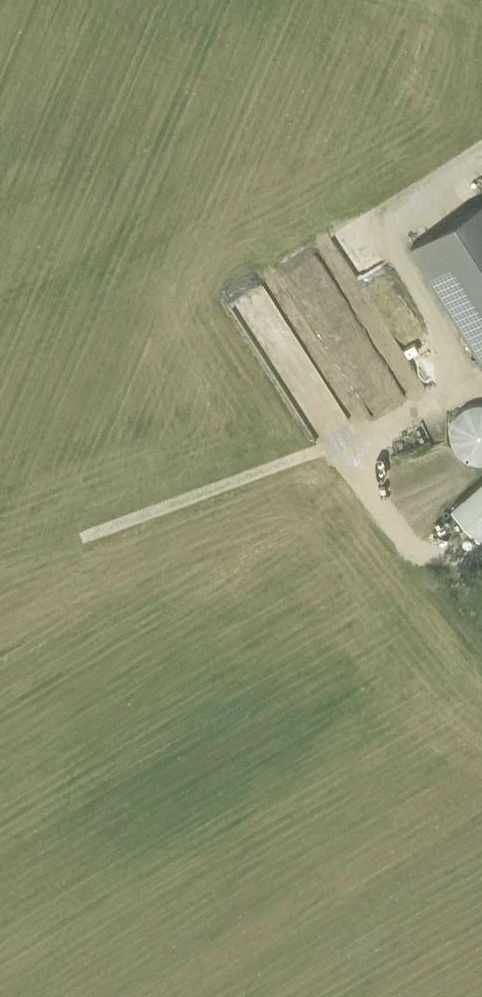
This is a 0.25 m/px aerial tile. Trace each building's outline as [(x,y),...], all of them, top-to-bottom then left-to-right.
[(408,247),(481,365),(481,201),(408,247)] [(481,463),(481,403),(478,403),(473,404),(468,405),(464,408),(460,411),(456,414),(453,418),(451,423),(450,428),(449,433),(450,438),(451,443),(453,447),(456,451),(459,455),(463,458),(467,461),(472,462),(477,463),(481,463)] [(481,533),(481,479),(451,507),(478,537),(481,533)]
